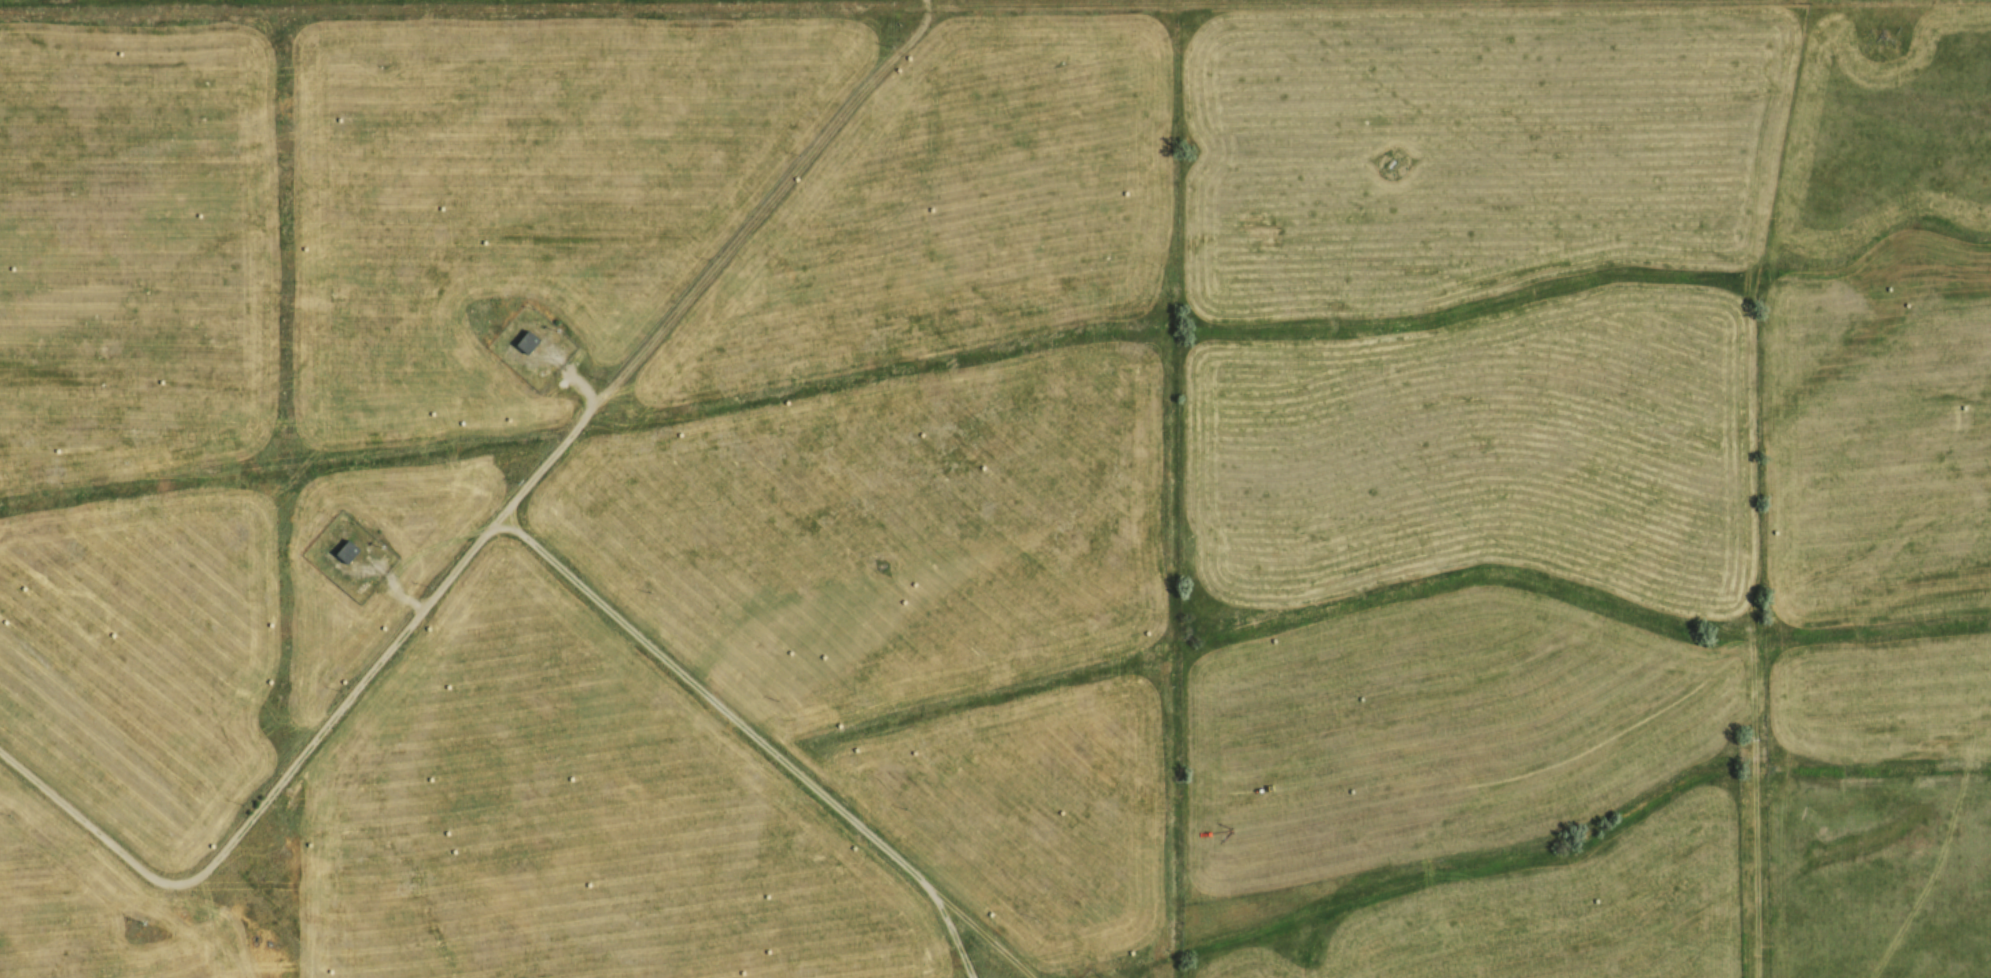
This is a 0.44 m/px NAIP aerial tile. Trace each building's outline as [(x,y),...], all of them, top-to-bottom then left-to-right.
[(538,340),(525,330),(512,346),(525,356),(538,340)] [(344,564),(358,549),(345,537),(332,553),(344,564)]
